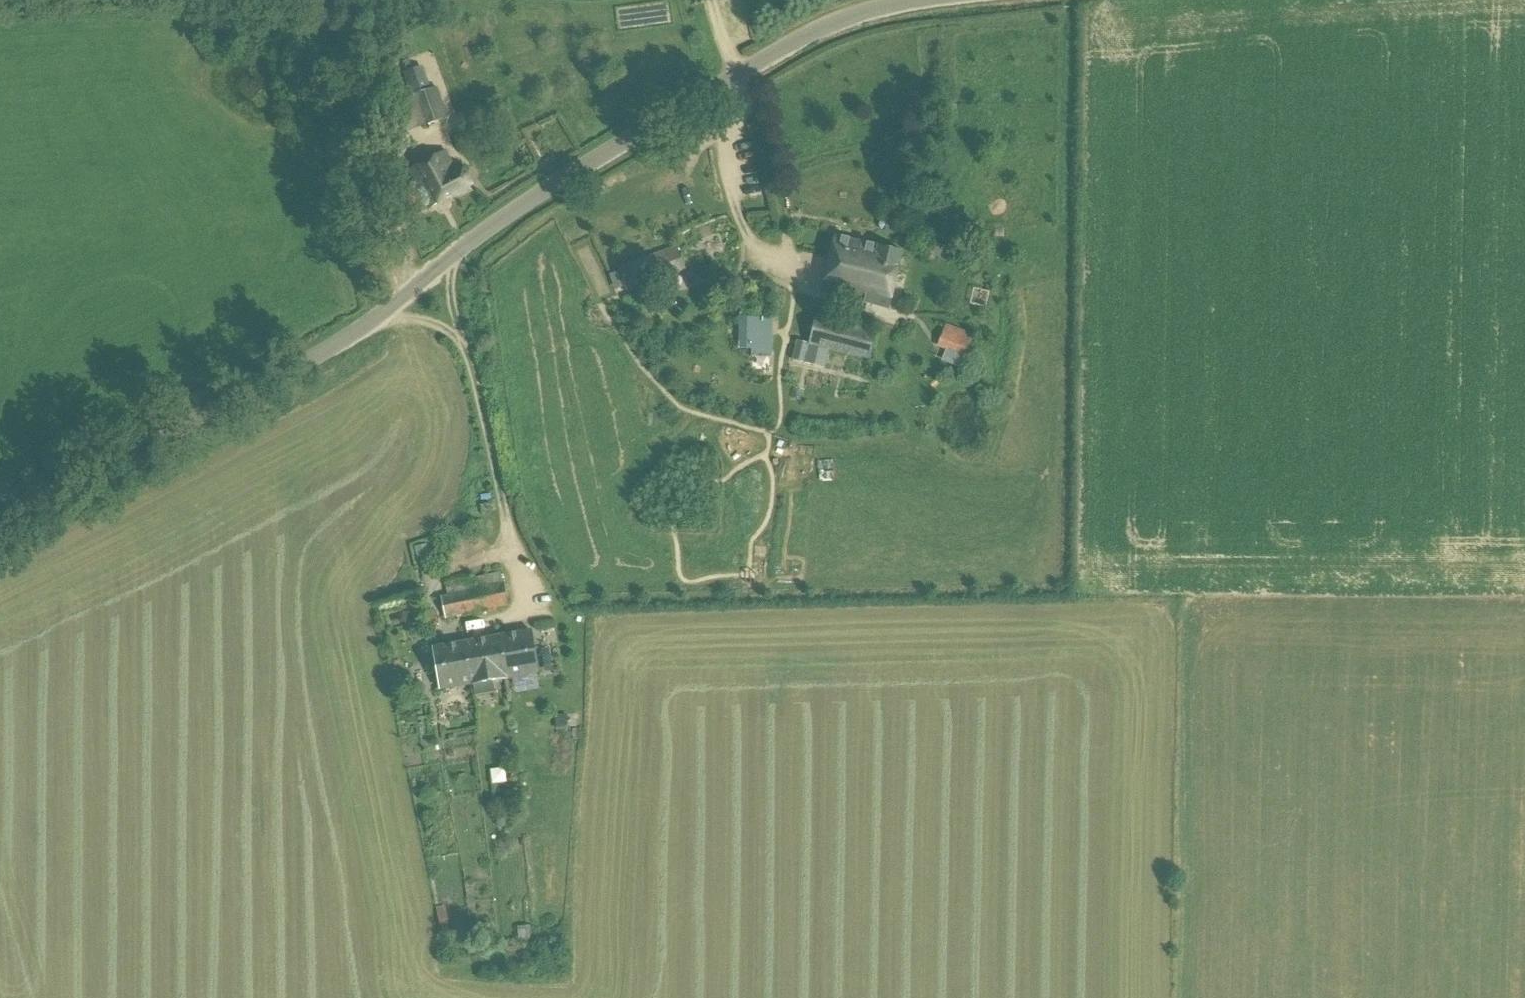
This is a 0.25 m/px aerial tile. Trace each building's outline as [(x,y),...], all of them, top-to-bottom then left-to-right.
[(412,100),(403,103),(411,131),(447,120),(437,87),(410,95),(412,100)] [(447,150),(410,170),(414,178),(416,177),(421,187),(416,189),(426,209),(431,207),(473,185),(465,170),(459,173),(447,150)] [(416,189),(404,195),(414,215),(426,209),(416,189)] [(835,236),(822,288),(890,305),(903,253),(835,236)] [(626,288),(684,267),(676,248),(619,269),(626,288)] [(748,317),(747,348),(771,349),(772,318),(748,317)] [(870,360),(877,332),(817,317),(810,345),(798,342),(793,361),(825,369),(829,350),(870,360)] [(948,325),(939,348),(965,358),(974,335),(948,325)] [(740,346),(727,349),(729,360),(743,357),(740,346)] [(417,547),(419,559),(429,557),(427,545),(417,547)] [(482,586),(503,582),(501,571),(444,583),(447,594),(461,591),(482,586)] [(482,586),(487,610),(508,605),(503,582),(482,586)] [(466,614),(487,610),(482,586),(461,591),(466,614)] [(445,618),(466,614),(461,591),(447,594),(440,595),(445,618)] [(501,637),(508,678),(538,673),(531,631),(501,637)] [(508,678),(501,637),(464,643),(472,685),(475,684),(477,694),(497,691),(495,680),(508,678)] [(472,685),(464,643),(433,649),(440,690),(472,685)] [(466,883),(471,936),(479,935),(473,883),(466,883)] [(519,929),(520,940),(533,939),(532,928),(519,929)] [(454,942),(455,949),(480,946),(479,939),(454,942)]
